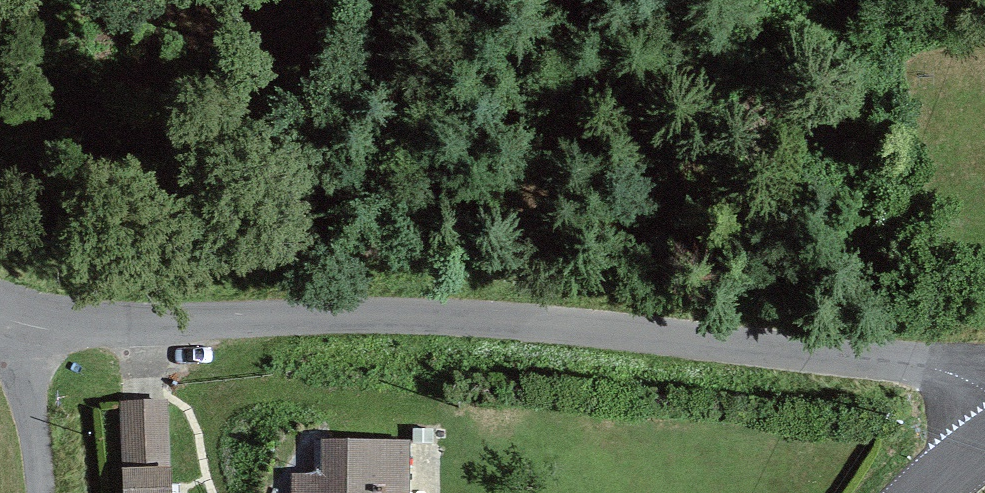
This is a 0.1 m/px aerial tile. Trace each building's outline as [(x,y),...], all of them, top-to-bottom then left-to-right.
[(171,397),(118,398),(120,492),(173,492),(171,397)] [(407,458),(321,457),(320,492),(407,492),(407,458)]
